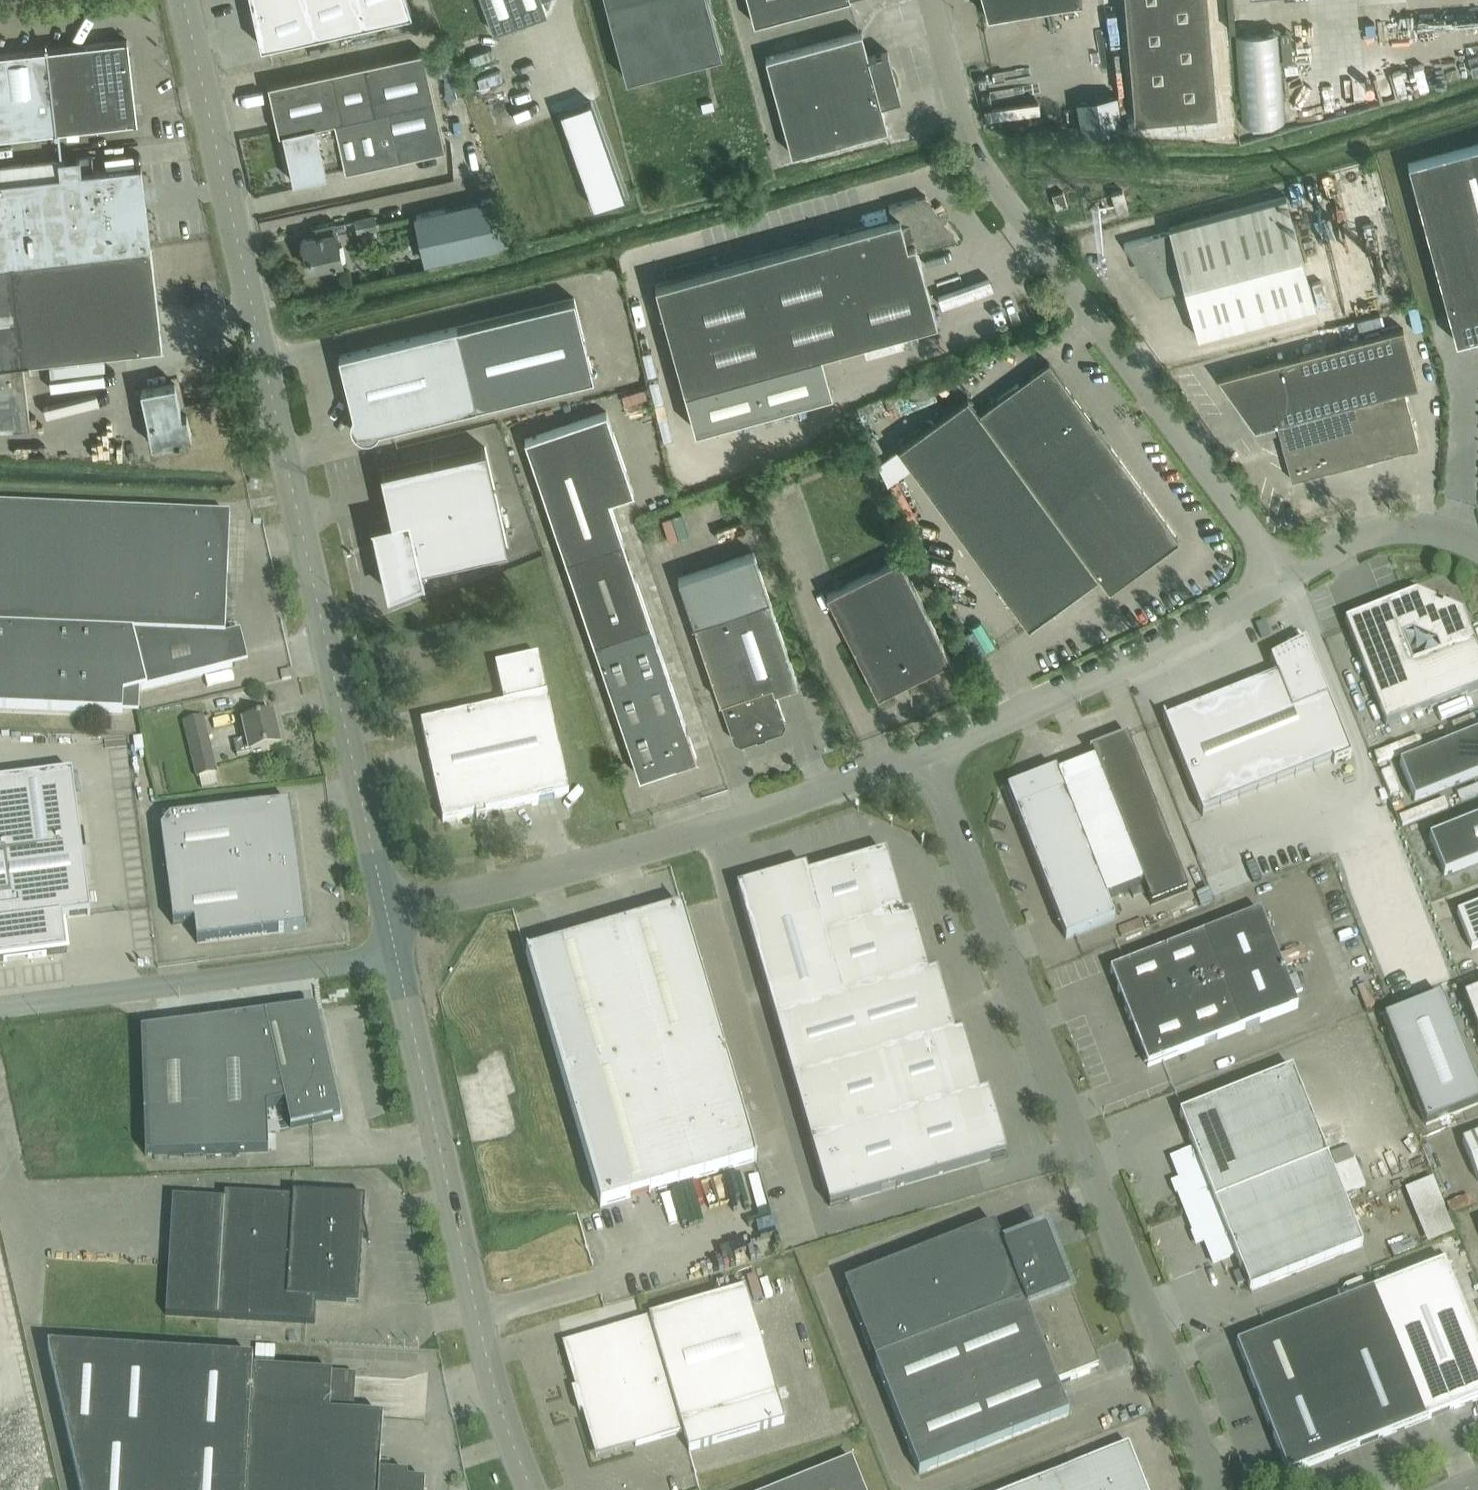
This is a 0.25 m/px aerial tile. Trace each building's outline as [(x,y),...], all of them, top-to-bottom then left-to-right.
[(408,0),(251,0),(261,44),(411,11),(408,0)] [(492,31),(546,12),(542,0),(481,0),(492,31)] [(626,76),(720,53),(707,0),(606,0),(626,76)] [(753,22),(836,0),(747,0),(753,22)] [(987,14),(1081,0),(983,0),(987,14)] [(1134,119),(1216,112),(1206,0),(1124,0),(1134,119)] [(28,40),(27,29),(8,31),(9,42),(28,40)] [(1278,29),(1234,33),(1241,122),(1285,119),(1278,29)] [(861,30),(765,56),(791,153),(887,127),(881,102),(900,96),(887,50),(868,55),(861,30)] [(0,53),(0,136),(136,120),(126,39),(48,47),(47,44),(45,44),(45,48),(0,53)] [(443,147),(422,50),(268,84),(279,132),(283,131),(293,180),(326,173),(324,161),(343,157),(346,168),(443,147)] [(1115,97),(1075,103),(1080,134),(1119,128),(1115,97)] [(591,100),(560,111),(593,205),(624,194),(591,100)] [(1407,162),(1455,340),(1477,334),(1477,143),(1407,162)] [(145,204),(141,204),(140,190),(144,189),(141,164),(93,169),(92,154),(0,165),(0,425),(30,422),(23,361),(162,345),(145,204)] [(1127,208),(1122,189),(1111,192),(1116,211),(1127,208)] [(1063,190),(1051,193),(1055,207),(1066,204),(1063,190)] [(892,218),(654,283),(695,428),(816,395),(805,356),(936,320),(917,249),(957,238),(925,194),(888,204),(892,218)] [(416,214),(427,261),(497,244),(495,236),(507,233),(498,195),(486,197),(485,197),(416,214)] [(1314,304),(1286,197),(1285,195),(1168,226),(1169,230),(1123,242),(1124,246),(1135,260),(1141,259),(1144,270),(1142,270),(1159,294),(1184,287),(1197,335),(1314,304)] [(374,215),(355,219),(357,230),(376,226),(374,215)] [(314,228),(314,229),(317,228),(318,234),(302,238),(305,253),(307,252),(310,265),(308,266),(308,267),(341,260),(333,224),(314,228)] [(593,376),(574,297),(338,354),(353,414),(360,412),(367,416),(369,419),(372,421),(375,421),(377,429),(593,376)] [(1418,445),(1403,388),(1418,385),(1402,326),(1217,376),(1254,428),(1276,422),(1291,478),(1418,445)] [(1048,360),(978,411),(967,395),(897,445),(1027,624),(1096,574),(1108,590),(1178,539),(1107,441),(1105,443),(1093,427),(1095,426),(1048,360)] [(958,367),(946,372),(951,383),(963,378),(958,367)] [(174,381),(141,388),(148,420),(153,443),(175,438),(175,440),(180,439),(179,437),(191,435),(186,413),(182,414),(174,381)] [(634,490),(607,410),(525,438),(639,775),(696,755),(609,499),(634,490)] [(484,446),(381,469),(391,519),(371,523),(371,525),(374,524),(389,590),(422,577),(423,580),(424,580),(421,565),(507,546),(484,446)] [(0,509),(0,710),(123,715),(124,696),(233,669),(225,638),(230,519),(0,509)] [(753,551),(678,577),(694,622),(733,739),(740,742),(782,728),(785,721),(783,715),(774,689),(797,681),(768,597),(753,551)] [(949,657),(899,556),(826,593),(877,694),(949,657)] [(1345,622),(1386,727),(1477,690),(1477,654),(1462,615),(1461,614),(1443,606),(1441,609),(1434,606),(1435,603),(1417,594),(1415,594),(1345,622)] [(1270,660),(1277,676),(1165,720),(1164,716),(1162,717),(1202,817),(1204,816),(1202,813),(1332,761),(1334,765),(1351,758),(1305,642),(1270,660)] [(569,795),(538,657),(495,667),(504,706),(421,724),(443,823),(476,815),(477,820),(486,818),(485,813),(569,795)] [(273,717),(244,723),(248,739),(234,743),(237,756),(251,753),(280,747),(273,717)] [(184,724),(184,725),(197,778),(217,773),(203,719),(184,724)] [(1400,764),(1414,801),(1477,776),(1477,733),(1400,764)] [(1188,891),(1128,737),(1129,737),(1128,736),(1089,751),(1090,752),(1091,752),(1151,906),(1188,891)] [(1056,771),(1007,791),(1066,940),(1114,921),(1056,771)] [(73,775),(0,784),(0,961),(7,960),(28,958),(67,953),(62,919),(90,915),(73,775)] [(295,847),(290,805),(170,820),(161,832),(173,926),(195,924),(197,944),(306,930),(301,887),(295,847)] [(1429,839),(1444,876),(1477,862),(1477,819),(1429,839)] [(885,855),(808,877),(806,869),(737,889),(830,1207),(1006,1157),(988,1094),(980,1096),(962,1034),(955,1036),(937,974),(929,976),(911,914),(903,917),(885,855)] [(1457,914),(1472,950),(1477,948),(1477,905),(1457,914)] [(682,908),(681,908),(681,909),(527,955),(526,953),(526,954),(601,1208),(756,1162),(682,908)] [(1147,1067),(1298,1008),(1260,912),(1110,971),(1147,1067)] [(1464,998),(1477,1033),(1477,993),(1464,998)] [(1441,997),(1384,1020),(1426,1125),(1477,1105),(1477,1091),(1441,997)] [(289,1014),(291,1014),(290,1012),(141,1032),(146,1156),(269,1152),(267,1108),(285,1104),(291,1129),(333,1119),(334,1123),(343,1121),(324,1039),(323,1039),(319,1022),(290,1025),(289,1014)] [(1185,1214),(1185,1215),(1327,1158),(1292,1069),(1180,1114),(1194,1151),(1172,1160),(1181,1182),(1178,1184),(1176,1188),(1186,1214),(1185,1214)] [(1463,1142),(1477,1181),(1477,1136),(1463,1142)] [(1358,1188),(1378,1180),(1363,1141),(1343,1149),(1358,1188)] [(1362,1246),(1327,1158),(1185,1215),(1186,1215),(1197,1240),(1200,1242),(1204,1240),(1213,1263),(1235,1254),(1242,1271),(1233,1275),(1237,1286),(1247,1283),(1250,1291),(1362,1246)] [(365,1199),(293,1195),(293,1199),(225,1195),(225,1201),(173,1198),(166,1316),(315,1324),(316,1300),(359,1303),(362,1242),(368,1242),(364,1221),(365,1199)] [(1090,1372),(1087,1339),(1045,1234),(1004,1251),(994,1225),(844,1285),(919,1475),(1069,1415),(1057,1386),(1090,1372)] [(1237,1345),(1288,1475),(1477,1400),(1477,1348),(1444,1263),(1237,1345)] [(649,1317),(650,1319),(568,1343),(566,1344),(578,1388),(573,1390),(580,1413),(585,1412),(598,1455),(635,1444),(635,1447),(683,1433),(689,1452),(785,1424),(745,1289),(649,1317)] [(15,1374),(0,1311),(0,1378),(15,1374)] [(252,1371),(253,1361),(48,1349),(80,1489),(245,1489),(252,1371)] [(252,1371),(245,1489),(424,1489),(425,1483),(407,1482),(408,1476),(380,1474),(383,1419),(330,1416),(332,1375),(252,1371)] [(1128,1445),(1016,1489),(1146,1489),(1128,1445)] [(851,1461),(779,1489),(863,1489),(851,1461)]
